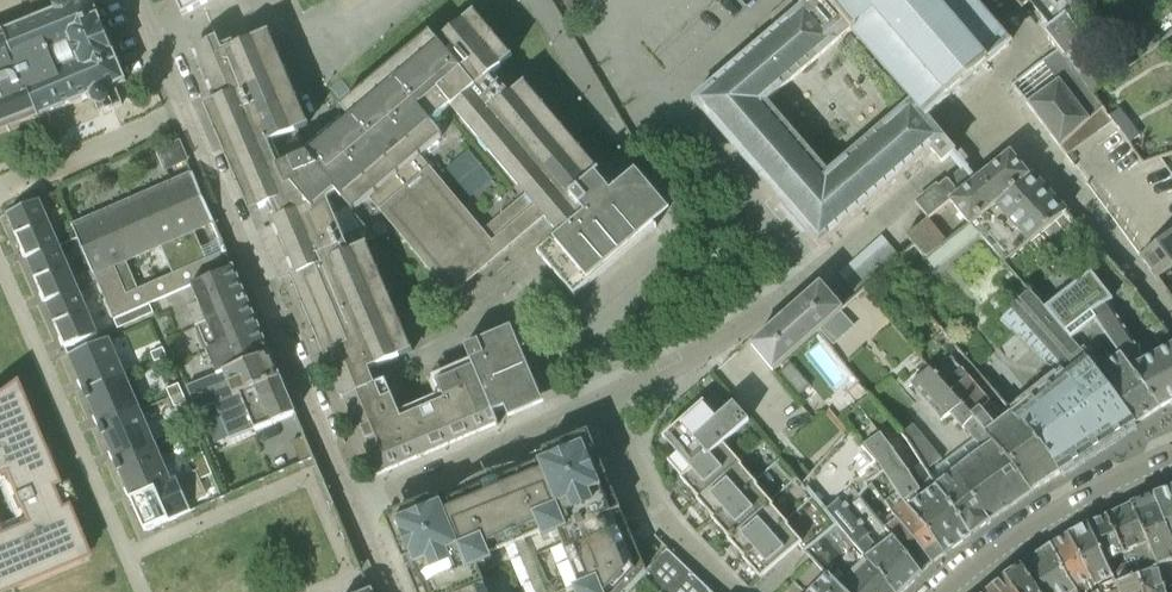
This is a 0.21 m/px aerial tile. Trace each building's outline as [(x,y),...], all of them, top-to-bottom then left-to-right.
[(0,33),(0,136),(40,119),(93,97),(100,114),(124,104),(116,87),(128,82),(127,81),(93,0),(82,0),(80,1),(80,0),(32,0),(31,1),(38,18),(3,32),(0,33)] [(183,16),(213,0),(176,0),(183,16)] [(804,6),(694,100),(755,170),(791,213),(799,222),(819,246),(932,150),(943,162),(955,152),(951,147),(945,140),(935,128),(927,117),(931,112),(948,99),(952,95),(985,68),(988,63),(1007,49),(1011,43),(1006,40),(987,18),(972,0),(799,0),(804,6)] [(1023,9),(1030,3),(1053,27),(1044,34),(1058,50),(1065,59),(1069,57),(1081,48),(1088,43),(1070,19),(1090,4),(1087,0),(1015,0),(1023,9)] [(268,32),(255,37),(255,38),(224,51),(218,37),(196,47),(219,98),(204,104),(250,212),(259,208),(260,208),(272,203),(278,218),(275,219),(286,245),(298,272),(291,275),(325,357),(337,352),(341,363),(333,366),(337,376),(339,381),(346,397),(365,444),(378,475),(497,425),(497,426),(499,425),(499,424),(497,420),(494,413),(505,409),(508,415),(510,419),(545,404),(512,327),(508,328),(477,342),(477,343),(467,347),(467,346),(464,347),(470,360),(473,367),(438,382),(446,400),(402,418),(399,412),(397,408),(386,381),(385,381),(376,385),(369,369),(401,356),(401,357),(413,351),(411,345),(368,243),(355,248),(350,251),(328,200),(337,192),(354,212),(376,193),(450,281),(537,207),(545,218),(549,222),(552,225),(553,226),(560,235),(553,241),(538,254),(575,297),(657,228),(673,215),(636,172),(621,184),(616,188),(611,192),(597,175),(600,172),(525,82),(514,91),(510,95),(493,74),(502,66),(503,67),(513,58),(474,12),(464,21),(445,37),(454,48),(448,53),(439,43),(430,33),(430,32),(340,107),(350,120),(307,153),(290,133),(307,126),(268,32)] [(243,27),(231,32),(234,41),(247,36),(243,27)] [(1069,57),(1081,75),(1089,70),(1096,66),(1081,48),(1069,57)] [(1093,92),(1081,75),(1069,57),(1065,59),(1058,50),(1043,62),(1057,81),(1028,104),(1042,123),(1061,148),(1089,120),(1103,106),(1093,92)] [(1089,70),(1081,75),(1093,92),(1100,87),(1089,70)] [(1103,106),(1089,120),(1099,132),(1113,122),(1103,106)] [(163,167),(186,158),(178,138),(155,147),(163,167)] [(916,204),(928,219),(950,201),(970,225),(971,224),(1030,176),(1011,153),(977,180),(968,169),(969,168),(966,165),(963,168),(964,168),(961,170),(962,171),(938,189),(937,187),(916,204)] [(164,299),(192,286),(235,268),(235,267),(228,251),(209,260),(197,232),(216,224),(193,171),(192,172),(72,224),(95,276),(114,320),(131,313),(150,305),(164,299)] [(1067,213),(1051,194),(1032,174),(1030,176),(971,224),(979,236),(981,234),(985,241),(986,240),(992,247),(1004,261),(1032,241),(1067,213)] [(57,242),(39,200),(7,214),(25,256),(57,242)] [(925,260),(947,241),(928,219),(907,236),(915,245),(925,260)] [(1149,249),(1141,255),(1158,278),(1171,268),(1171,231),(1149,249)] [(845,270),(853,279),(893,243),(885,234),(845,270)] [(25,256),(44,300),(77,286),(57,242),(25,256)] [(235,268),(192,286),(200,303),(189,308),(197,327),(200,332),(196,334),(203,350),(207,350),(217,374),(270,352),(235,268)] [(1159,409),(1171,402),(1171,346),(1154,355),(1146,359),(1109,301),(1112,299),(1090,271),(1044,307),(1071,341),(1136,424),(1159,409)] [(44,300),(66,349),(98,335),(77,286),(44,300)] [(753,346),(775,372),(843,311),(821,286),(753,346)] [(1062,473),(1136,424),(1071,341),(1044,307),(1030,291),(999,318),(1058,377),(1011,414),(1062,473)] [(135,321),(154,313),(150,305),(131,313),(135,321)] [(114,320),(118,328),(135,321),(131,313),(114,320)] [(126,377),(109,338),(69,356),(85,394),(126,377)] [(151,353),(155,362),(167,357),(163,348),(151,353)] [(292,405),(292,404),(270,352),(217,374),(187,387),(197,412),(218,403),(232,439),(296,414),(292,405)] [(1033,491),(983,432),(943,384),(930,369),(911,384),(942,421),(951,414),(960,426),(963,424),(974,439),(946,461),(990,522),(1033,491)] [(1033,491),(1062,473),(1011,414),(995,426),(981,409),(990,401),(962,369),(943,384),(984,431),(1033,491)] [(788,382),(799,394),(810,385),(799,372),(788,382)] [(85,394),(100,428),(141,411),(126,377),(85,394)] [(183,393),(179,383),(167,389),(171,399),(183,393)] [(0,393),(0,477),(1,477),(22,527),(0,537),(0,591),(13,591),(85,562),(11,385),(0,393)] [(171,399),(175,407),(187,402),(183,393),(171,399)] [(668,462),(681,477),(720,441),(723,444),(724,443),(749,420),(734,403),(718,417),(703,400),(662,437),(677,454),(668,462)] [(141,411),(100,428),(116,464),(156,447),(141,411)] [(971,535),(990,522),(946,461),(914,424),(902,434),(937,486),(971,535)] [(921,575),(882,521),(861,496),(865,483),(884,472),(865,445),(850,426),(808,475),(800,465),(793,471),(827,510),(837,522),(894,591),(904,591),(921,575)] [(971,535),(937,486),(924,495),(881,433),(865,445),(884,472),(898,494),(944,555),(971,535)] [(682,480),(697,498),(737,461),(723,444),(720,441),(681,477),(680,478),(682,480)] [(504,475),(488,481),(475,487),(472,482),(466,486),(459,491),(453,496),(447,501),(433,507),(430,498),(410,506),(414,515),(397,521),(404,538),(395,542),(416,591),(487,591),(482,579),(502,570),(498,561),(510,556),(525,591),(549,591),(530,547),(550,539),(554,548),(565,544),(582,583),(573,586),(575,591),(630,591),(644,577),(646,572),(599,458),(591,461),(583,444),(567,451),(564,443),(544,451),(547,459),(534,465),(526,465),(520,466),(514,467),(503,469),(504,475)] [(116,466),(130,498),(171,480),(157,448),(116,466)] [(208,465),(203,453),(195,457),(199,468),(208,465)] [(698,501),(712,517),(752,481),(740,467),(742,465),(737,461),(697,498),(696,499),(698,501)] [(199,468),(200,469),(197,470),(201,479),(212,475),(208,465),(199,468)] [(130,498),(145,531),(191,511),(188,503),(207,495),(197,471),(172,482),(171,480),(130,498)] [(713,521),(728,538),(768,501),(756,487),(757,486),(752,481),(712,517),(711,519),(713,521)] [(1154,495),(1171,542),(1171,488),(1154,495)] [(933,563),(944,555),(898,494),(887,501),(893,511),(933,563)] [(1154,495),(1132,504),(1149,544),(1158,567),(1160,566),(1171,562),(1171,542),(1154,495)] [(728,541),(743,558),(783,520),(772,507),(773,506),(768,501),(728,538),(726,539),(728,541)] [(1127,554),(1133,551),(1149,544),(1132,504),(1108,515),(1126,553),(1127,554)] [(921,575),(933,563),(893,511),(882,521),(921,575)] [(1107,561),(1126,553),(1108,515),(1089,525),(1107,561)] [(742,559),(744,561),(759,579),(800,541),(787,527),(789,526),(783,520),(743,558),(742,559)] [(837,522),(804,549),(801,551),(804,555),(806,553),(827,575),(829,574),(844,591),(894,591),(837,522)] [(1111,570),(1107,561),(1089,525),(1070,534),(1093,581),(1096,587),(1115,577),(1111,570)] [(1077,589),(1093,581),(1070,534),(1051,546),(1077,589)] [(1077,589),(1051,546),(1021,566),(1037,591),(1075,591),(1077,589)] [(698,580),(669,552),(670,550),(668,549),(646,572),(644,577),(660,591),(711,591),(698,580)] [(1111,570),(1115,577),(1118,586),(1106,591),(1143,591),(1136,576),(1128,562),(1111,570)] [(1021,566),(1006,576),(1015,591),(1037,591),(1021,566)] [(1166,588),(1160,566),(1158,567),(1136,576),(1143,591),(1171,591),(1171,587),(1166,588)] [(829,574),(827,575),(819,583),(811,591),(844,591),(829,574)] [(1006,576),(987,591),(1015,591),(1006,576)]
